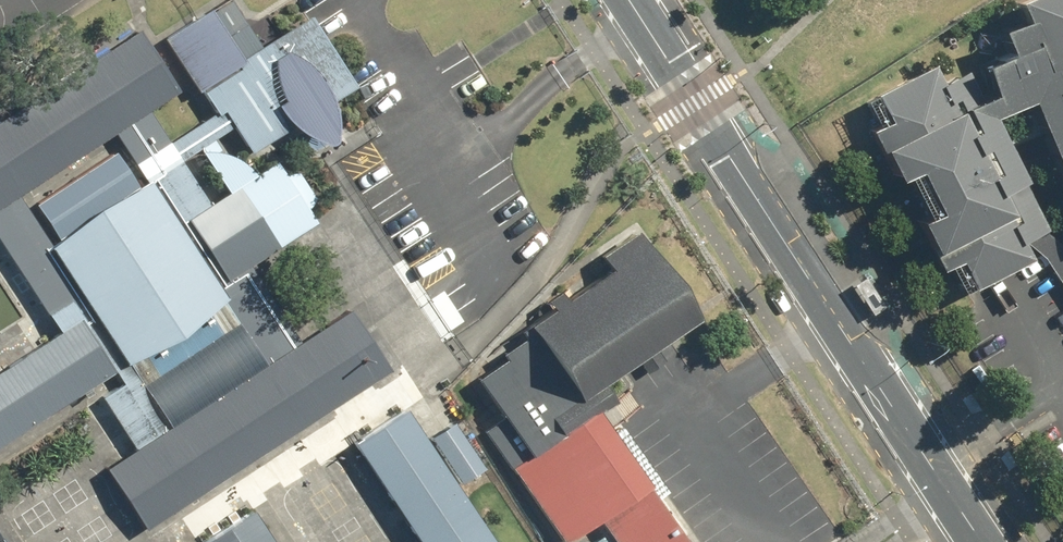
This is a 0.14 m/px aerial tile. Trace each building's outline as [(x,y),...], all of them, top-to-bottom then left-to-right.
[(978,19),(1062,231),(1062,0),(1027,0),(978,19)] [(223,112),(250,152),(292,124),(305,134),(324,142),(334,138),(336,119),(332,100),(354,87),(308,13),(240,60),(209,9),(165,37),(200,91),(217,116),(223,112)] [(174,93),(134,31),(0,118),(0,206),(174,93)] [(1025,264),(941,81),(860,117),(944,300),(1025,264)] [(0,372),(0,444),(90,386),(132,450),(297,343),(246,265),(312,223),(272,161),(207,203),(179,160),(50,243),(94,311),(0,372)] [(689,325),(644,255),(525,331),(473,385),(508,439),(689,325)] [(882,306),(864,277),(852,284),(870,313),(882,306)] [(132,450),(103,469),(145,532),(390,374),(348,310),(297,343),(132,450)] [(508,439),(558,527),(592,505),(615,541),(670,541),(675,539),(583,398),(508,439)] [(406,411),(354,444),(418,541),(492,541),(406,411)] [(253,509),(202,541),(274,541),(253,509)]
